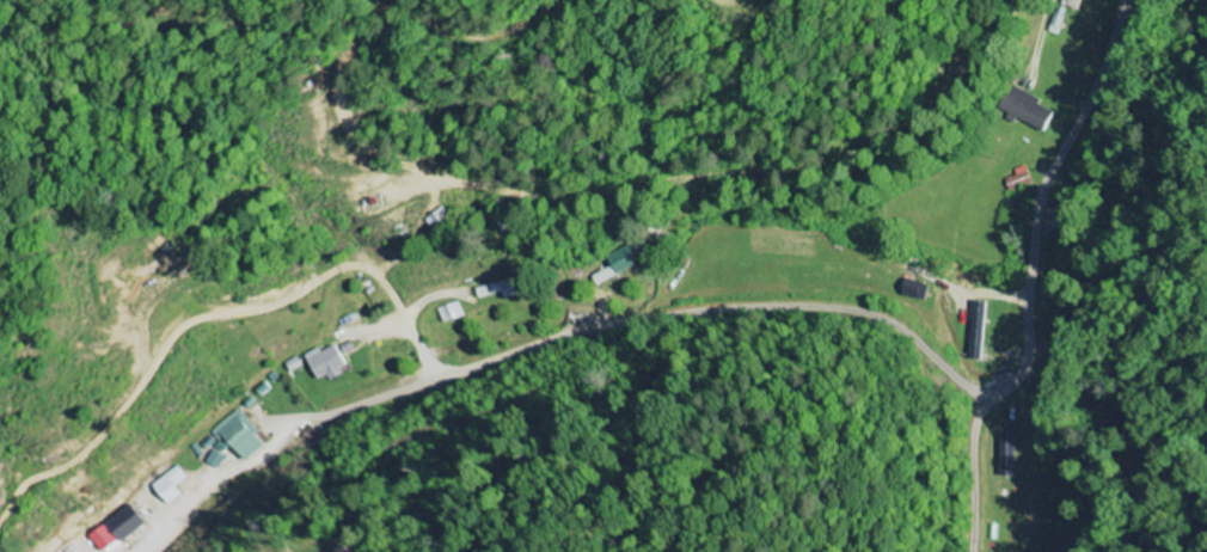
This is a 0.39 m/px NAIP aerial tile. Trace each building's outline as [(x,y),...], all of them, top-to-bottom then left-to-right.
[(1049,134),(1060,111),(1019,91),(1008,115),(1049,134)] [(1009,179),(1013,191),(1035,184),(1029,166),(1017,170),(1019,176),(1009,179)] [(611,254),(617,274),(642,266),(635,246),(611,254)] [(618,276),(615,267),(595,275),(598,284),(618,276)] [(477,289),(480,299),(503,292),(505,299),(517,295),(512,278),(477,289)] [(923,301),(927,284),(909,279),(904,296),(923,301)] [(970,359),(984,361),(993,303),(978,301),(970,359)] [(463,317),(458,302),(437,309),(442,324),(463,317)] [(351,369),(338,345),(324,352),(322,347),(305,356),(319,381),(328,376),(330,380),(351,369)] [(264,445),(237,411),(200,440),(210,453),(204,458),(213,469),(225,460),(220,453),(229,446),(243,462),(264,445)] [(182,494),(176,486),(187,477),(178,466),(152,486),(167,505),(182,494)] [(145,526),(133,506),(107,522),(118,542),(145,526)] [(101,551),(104,551),(118,540),(104,524),(88,538),(101,551)]
